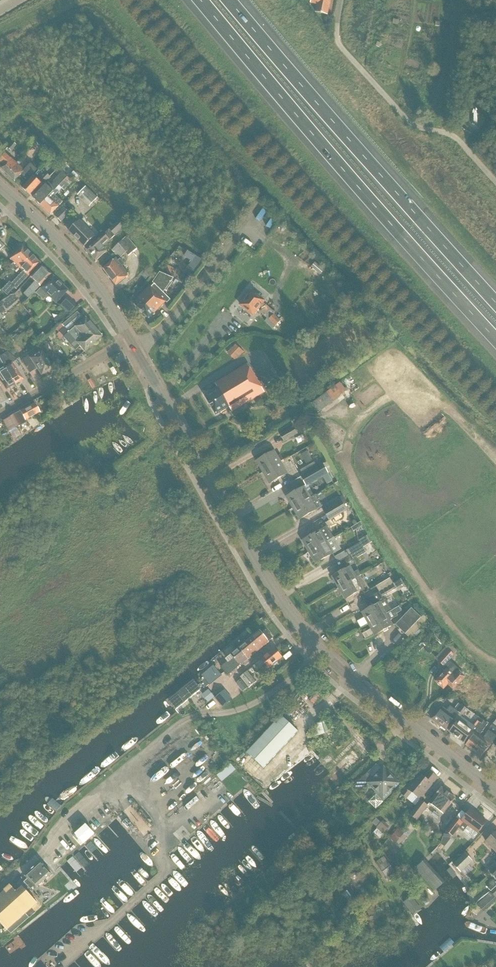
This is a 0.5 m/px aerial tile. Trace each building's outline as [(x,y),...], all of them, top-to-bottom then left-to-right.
[(328,14),(331,0),(311,0),(311,3),(318,4),(316,12),(328,14)] [(8,174),(18,164),(11,157),(11,158),(3,151),(0,154),(0,161),(4,165),(1,168),(8,174)] [(24,170),(18,164),(8,174),(15,181),(21,174),(28,180),(37,169),(31,163),(24,170)] [(70,175),(70,176),(74,180),(75,180),(79,175),(74,171),(70,175)] [(68,177),(64,172),(54,182),(55,183),(53,186),(49,182),(33,198),(41,205),(48,197),(53,193),(52,193),(68,177)] [(45,182),(50,176),(46,173),(41,178),(45,182)] [(30,195),(42,182),(38,179),(38,180),(34,176),(23,188),(30,195)] [(98,198),(86,186),(77,195),(89,207),(98,198)] [(53,193),(41,205),(51,214),(63,202),(53,193)] [(61,222),(70,213),(64,207),(55,216),(61,222)] [(126,227),(119,220),(87,250),(96,260),(107,251),(102,245),(108,240),(109,241),(115,236),(126,227)] [(69,231),(82,244),(84,247),(95,236),(80,221),(69,231)] [(128,256),(137,248),(127,236),(112,249),(119,258),(126,253),(128,256)] [(15,271),(19,268),(31,255),(22,246),(10,259),(14,262),(10,266),(15,271)] [(22,271),(11,284),(9,282),(2,290),(7,295),(14,287),(16,289),(28,276),(40,264),(31,255),(19,268),(22,271)] [(195,260),(194,259),(189,265),(197,270),(201,263),(203,260),(197,256),(195,260)] [(116,285),(129,274),(123,266),(125,264),(122,260),(120,262),(116,258),(103,268),(116,285)] [(315,263),(311,267),(320,275),(324,270),(315,263)] [(23,294),(28,298),(35,291),(51,274),(41,265),(30,277),(35,282),(30,286),(23,294)] [(151,287),(150,286),(134,302),(150,318),(166,302),(167,303),(171,300),(164,293),(174,278),(160,272),(152,282),(154,284),(151,287)] [(44,295),(45,293),(56,303),(68,290),(52,276),(36,293),(43,300),(46,296),(44,295)] [(252,290),(240,305),(253,315),(265,300),(252,290)] [(69,314),(75,308),(66,300),(60,306),(69,314)] [(62,325),(56,330),(63,337),(71,345),(75,350),(79,346),(84,352),(101,337),(85,318),(83,320),(77,312),(62,325)] [(228,353),(236,360),(244,352),(237,345),(228,353)] [(42,375),(52,368),(41,351),(29,359),(27,357),(21,361),(30,373),(37,368),(42,375)] [(0,356),(0,359),(15,384),(24,379),(15,366),(11,368),(10,365),(16,359),(8,352),(3,355),(3,354),(0,356)] [(15,384),(0,359),(0,380),(6,389),(15,384)] [(229,407),(232,411),(265,392),(247,364),(221,380),(215,383),(217,387),(205,396),(216,415),(229,407)] [(347,392),(340,382),(311,404),(318,413),(347,392)] [(17,413),(23,424),(27,422),(26,420),(39,412),(34,403),(17,413)] [(17,413),(10,417),(16,428),(23,424),(17,413)] [(16,428),(10,417),(4,421),(14,439),(20,435),(16,428)] [(284,441),(298,433),(295,427),(281,435),(284,441)] [(263,472),(281,462),(284,460),(281,454),(278,456),(274,451),(257,461),(263,472)] [(281,462),(263,472),(270,483),(287,473),(281,462)] [(315,462),(301,470),(304,475),(318,467),(315,462)] [(304,475),(300,477),(305,486),(322,476),(323,475),(328,473),(323,464),(319,467),(318,467),(304,475)] [(323,475),(322,476),(327,484),(332,480),(328,473),(323,475)] [(294,507),(315,495),(311,489),(308,491),(305,486),(287,496),(294,507)] [(317,509),(322,506),(316,494),(315,495),(294,507),(301,518),(317,509)] [(323,510),(326,516),(344,505),(341,500),(323,510)] [(347,511),(344,505),(326,516),(329,521),(347,511)] [(361,522),(352,528),(354,531),(363,526),(361,522)] [(309,552),(334,538),(328,526),(303,541),(309,552)] [(336,536),(342,547),(347,544),(342,533),(336,536)] [(363,547),(371,543),(366,536),(358,541),(359,542),(363,548),(363,547)] [(316,563),(333,553),(341,549),(334,538),(309,552),(316,563)] [(349,556),(363,548),(359,542),(334,557),(337,563),(349,556)] [(363,548),(349,556),(352,560),(366,552),(363,547),(363,548)] [(333,577),(339,588),(360,576),(359,576),(361,575),(358,570),(354,573),(350,566),(333,577)] [(366,587),(363,582),(360,576),(339,588),(345,599),(366,587)] [(379,591),(393,583),(390,578),(376,586),(379,591)] [(393,583),(379,591),(382,597),(396,589),(393,583)] [(367,623),(392,609),(386,599),(380,602),(379,601),(361,612),(361,613),(367,623)] [(392,609),(367,623),(374,635),(392,624),(390,621),(398,616),(397,614),(401,611),(399,606),(392,610),(392,609)] [(423,616),(413,606),(397,623),(407,633),(405,634),(410,638),(427,621),(423,616)] [(253,636),(262,647),(269,641),(273,638),(266,629),(262,633),(260,630),(253,636)] [(255,653),(262,647),(253,636),(246,642),(255,653)] [(255,653),(246,642),(239,647),(248,658),(255,653)] [(445,648),(436,659),(439,661),(439,662),(444,666),(449,661),(454,655),(455,654),(455,653),(457,651),(451,645),(447,649),(446,648),(445,648)] [(248,658),(239,647),(231,654),(234,658),(230,661),(236,668),(248,658)] [(253,666),(257,671),(265,664),(268,668),(282,657),(275,649),(253,666)] [(447,669),(436,681),(444,688),(448,684),(454,689),(466,676),(455,667),(449,661),(444,666),(447,669)] [(208,671),(207,670),(202,675),(210,685),(215,680),(214,679),(220,674),(214,666),(208,671)] [(257,682),(247,671),(240,677),(249,688),(257,682)] [(195,677),(165,700),(175,712),(204,690),(195,677)] [(241,679),(236,683),(243,692),(248,688),(241,679)] [(208,702),(215,697),(209,689),(202,694),(208,702)] [(233,699),(225,689),(215,698),(223,707),(233,699)] [(439,724),(452,708),(450,706),(447,710),(443,708),(441,711),(439,709),(432,718),(439,724)] [(462,706),(458,712),(452,708),(439,724),(447,730),(460,713),(462,715),(467,709),(462,706)] [(264,768),(299,731),(281,715),(247,752),(264,768)] [(473,732),(475,733),(482,724),(484,721),(482,724),(478,721),(474,726),(462,716),(450,732),(464,743),(473,732)] [(475,733),(467,745),(474,750),(489,731),(488,731),(483,738),(480,735),(488,724),(484,721),(475,733)] [(474,750),(481,756),(491,744),(495,737),(495,736),(489,731),(474,750)] [(327,792),(360,758),(352,750),(319,784),(327,792)] [(368,772),(367,773),(354,786),(360,792),(369,783),(377,791),(376,792),(377,793),(370,800),(377,808),(384,800),(383,799),(391,792),(390,791),(398,783),(384,768),(374,777),(368,772)] [(407,799),(416,805),(420,800),(438,778),(429,771),(424,778),(418,773),(401,794),(407,799)] [(455,798),(441,787),(430,802),(444,813),(455,798)] [(428,806),(421,800),(409,815),(417,821),(428,806)] [(456,818),(446,831),(453,836),(459,828),(474,839),(478,834),(487,822),(471,809),(461,822),(456,818)] [(377,818),(373,823),(384,833),(388,828),(377,818)] [(86,825),(74,835),(79,841),(82,844),(94,833),(86,825)] [(399,842),(404,830),(397,827),(392,839),(399,842)] [(495,844),(495,832),(486,842),(492,848),(495,844)] [(473,861),(465,852),(453,864),(461,873),(473,861)] [(398,875),(384,856),(375,863),(378,866),(389,881),(398,875)] [(445,882),(425,859),(414,869),(434,892),(445,882)] [(36,888),(52,873),(41,861),(25,876),(28,878),(24,882),(31,889),(34,886),(36,888)] [(352,886),(364,896),(370,889),(357,879),(352,886)] [(38,903),(23,886),(17,892),(11,885),(0,895),(0,922),(7,930),(8,930),(11,934),(29,917),(30,918),(36,912),(35,911),(40,906),(37,904),(38,903)] [(477,905),(484,912),(495,901),(495,898),(495,897),(495,887),(491,891),(490,892),(486,895),(486,896),(485,897),(485,898),(482,901),(477,905)] [(414,916),(422,909),(412,895),(403,902),(414,916)]
